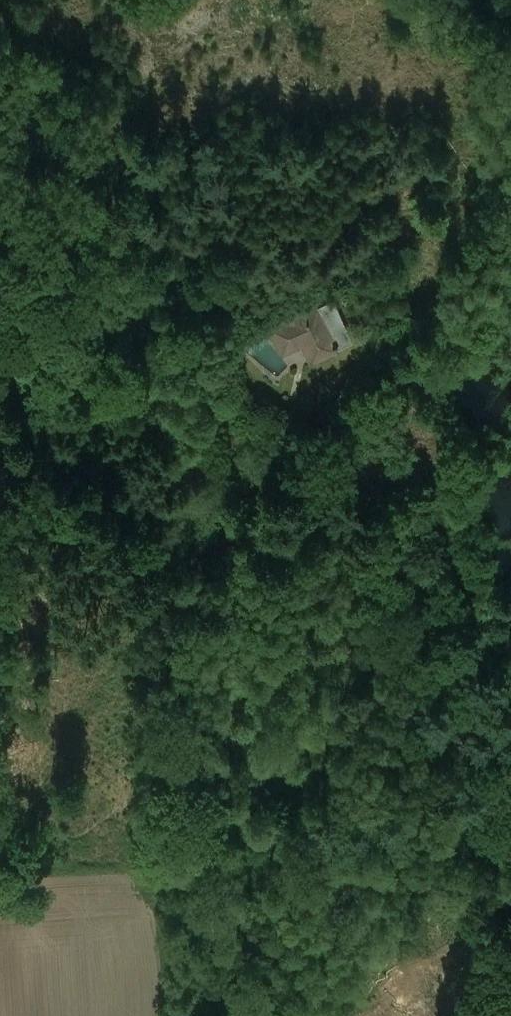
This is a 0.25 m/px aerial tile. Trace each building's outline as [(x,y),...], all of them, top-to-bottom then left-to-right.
[(348,284),(339,288),(343,300),(352,296),(348,284)] [(354,340),(334,296),(270,325),(282,351),(303,342),(311,360),(354,340)]
